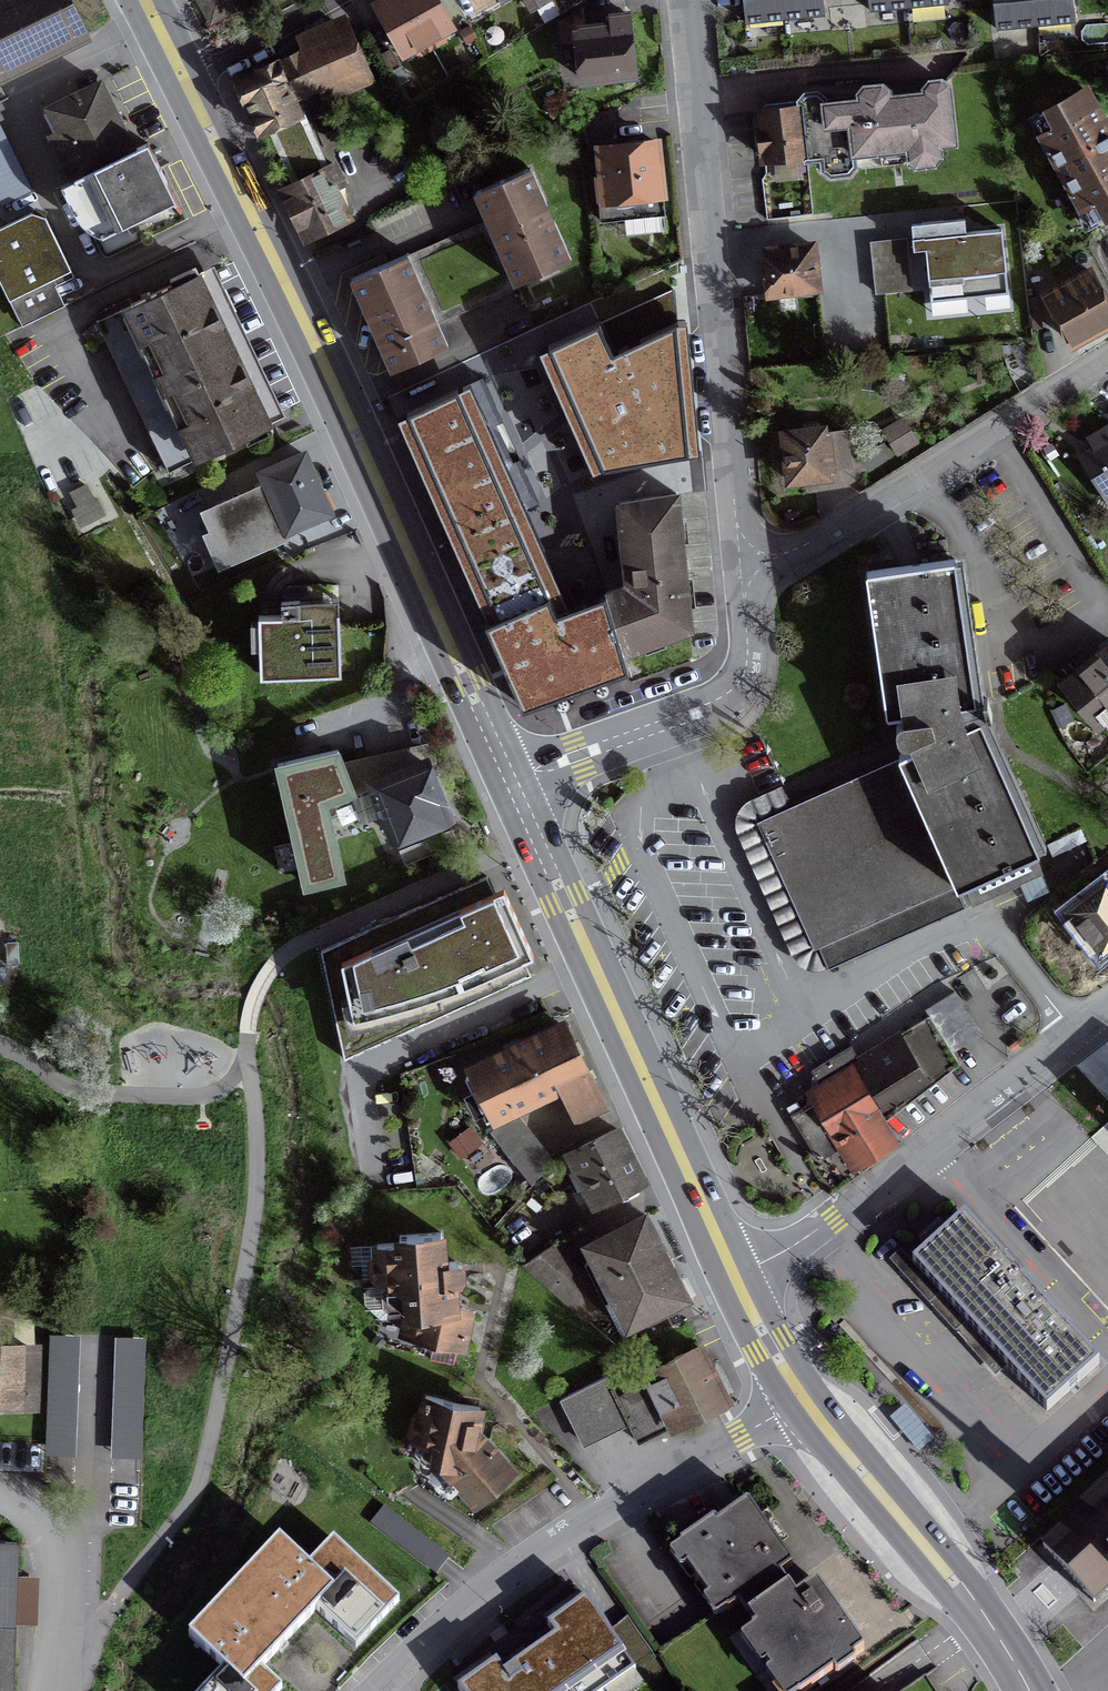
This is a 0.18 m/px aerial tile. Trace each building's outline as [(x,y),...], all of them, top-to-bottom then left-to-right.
[(83,37),(89,34),(73,0),(0,0),(0,77),(83,37)] [(210,19),(245,0),(200,0),(210,19)] [(374,5),(402,56),(419,46),(426,42),(433,39),(451,29),(434,0),(382,0),(374,5)] [(530,11),(550,0),(524,0),(530,11)] [(744,24),(823,16),(822,0),(741,0),(744,24)] [(868,12),(948,4),(947,0),(867,0),(868,12)] [(1072,0),(991,0),(994,30),(1074,22),(1072,0)] [(609,24),(575,28),(581,81),(631,75),(624,14),(608,16),(609,24)] [(271,128),(296,185),(322,172),(291,102),(318,90),(324,104),(369,84),(347,33),(234,82),(258,134),(271,128)] [(804,96),(798,103),(804,156),(805,160),(818,159),(819,172),(828,179),(848,177),(856,168),(854,155),(903,149),(904,162),(914,170),(934,167),(941,158),(940,145),(952,144),(947,86),(944,84),(939,81),(928,82),(922,88),(923,93),(888,97),(887,91),(880,86),(862,88),(860,91),(857,94),(858,101),(822,105),(822,100),(815,95),(804,96)] [(51,136),(73,181),(132,152),(99,85),(53,107),(64,129),(66,133),(59,136),(55,139),(53,135),(51,136)] [(1107,135),(1107,134),(1085,91),(1038,117),(1047,133),(1041,137),(1081,208),(1087,205),(1096,222),(1107,215),(1107,155),(1104,149),(1107,146),(1107,136),(1107,135)] [(775,105),(776,113),(757,115),(759,133),(755,138),(756,147),(762,151),(763,160),(804,156),(798,103),(782,105),(775,105)] [(34,190),(0,119),(0,197),(3,204),(34,190)] [(132,152),(73,181),(104,244),(180,206),(159,163),(149,144),(132,152)] [(600,222),(662,216),(654,144),(599,150),(602,177),(595,178),(600,222)] [(296,185),(283,191),(306,238),(349,218),(339,197),(332,200),(329,193),(343,187),(333,167),(322,172),(296,185)] [(481,211),(486,222),(513,284),(568,260),(528,170),(473,194),(481,211)] [(0,229),(0,288),(17,322),(54,304),(44,284),(69,272),(44,219),(38,217),(30,214),(0,229)] [(428,247),(406,257),(436,325),(476,307),(516,289),(513,284),(486,222),(468,229),(446,239),(428,247)] [(1009,290),(1004,229),(927,236),(933,296),(1009,290)] [(906,240),(873,243),(877,295),(910,292),(906,240)] [(763,272),(766,297),(817,291),(812,247),(798,249),(797,247),(764,251),(766,272),(763,272)] [(399,258),(350,280),(390,370),(445,346),(436,325),(406,257),(405,256),(399,258)] [(197,274),(95,323),(167,473),(269,424),(197,274)] [(1070,343),(1107,321),(1107,308),(1092,279),(1091,279),(1089,275),(1084,277),(1082,275),(1044,296),(1070,343)] [(592,472),(613,462),(700,452),(693,384),(687,318),(612,348),(602,324),(540,351),(592,472)] [(541,500),(484,375),(398,416),(460,560),(524,708),(630,668),(622,653),(604,594),(572,606),(538,528),(528,506),(541,500)] [(821,430),(782,435),(788,482),(827,478),(826,471),(847,468),(843,432),(822,434),(821,430)] [(1101,446),(1080,459),(1107,504),(1107,430),(1095,437),(1101,446)] [(896,455),(915,444),(908,432),(899,437),(896,433),(886,439),(896,455)] [(860,458),(868,471),(891,456),(884,443),(860,458)] [(326,513),(302,457),(286,464),(262,475),(266,485),(261,487),(214,508),(234,556),(287,533),(286,531),(287,530),(287,528),(305,520),(306,522),(326,513)] [(626,586),(604,594),(622,653),(688,628),(675,495),(618,505),(626,577),(626,586)] [(897,756),(898,758),(955,886),(956,888),(1038,851),(979,720),(990,716),(986,700),(974,702),(953,560),(864,573),(885,716),(901,714),(902,721),(896,724),(894,731),(899,741),(903,744),(908,743),(911,750),(897,756)] [(259,677),(339,674),(337,614),(305,615),(298,615),(298,600),(280,601),(280,616),(258,616),(257,616),(259,677)] [(1062,683),(1095,724),(1107,713),(1107,646),(1062,683)] [(277,763),(303,883),(343,875),(326,801),(354,789),(350,780),(335,750),(277,763)] [(964,908),(954,886),(955,886),(898,758),(755,822),(784,886),(812,950),(817,948),(826,969),(964,908)] [(398,774),(374,783),(393,838),(446,818),(424,763),(398,774)] [(1067,911),(1100,953),(1107,947),(1107,879),(1067,911)] [(502,890),(340,962),(352,1018),(374,1013),(449,991),(491,974),(532,956),(522,933),(519,928),(502,890)] [(809,1092),(815,1101),(790,1116),(817,1161),(843,1146),(855,1165),(889,1143),(876,1121),(955,1060),(948,1049),(976,1031),(953,993),(924,1011),(928,1017),(857,1061),(858,1062),(809,1092)] [(563,1030),(464,1078),(485,1121),(561,1084),(577,1117),(600,1106),(563,1030)] [(639,1181),(614,1131),(566,1155),(575,1173),(583,1169),(591,1186),(581,1191),(589,1206),(639,1181)] [(627,1334),(687,1304),(672,1274),(643,1217),(587,1245),(614,1299),(610,1301),(627,1334)] [(944,1302),(968,1328),(1002,1365),(1045,1413),(1098,1365),(1021,1280),(963,1218),(911,1266),(944,1302)] [(461,1309),(453,1310),(451,1282),(455,1281),(459,1276),(459,1272),(459,1268),(454,1263),(441,1264),(439,1234),(398,1237),(398,1244),(375,1246),(376,1256),(371,1262),(372,1273),(378,1279),(386,1278),(387,1286),(381,1292),(382,1304),(388,1309),(411,1307),(412,1315),(405,1319),(403,1330),(407,1337),(461,1348),(468,1315),(465,1313),(461,1309)] [(566,1258),(556,1243),(523,1266),(586,1321),(601,1308),(585,1281),(587,1278),(564,1265),(562,1261),(566,1258)] [(0,1347),(0,1404),(24,1405),(26,1348),(0,1347)] [(606,1377),(559,1401),(579,1442),(614,1425),(611,1418),(617,1416),(622,1413),(637,1444),(723,1401),(708,1369),(707,1370),(696,1348),(655,1369),(653,1365),(641,1371),(639,1367),(608,1382),(606,1377)] [(420,1414),(414,1418),(410,1434),(415,1441),(417,1442),(414,1455),(422,1468),(432,1469),(434,1462),(438,1463),(475,1504),(511,1471),(485,1443),(472,1440),(473,1434),(478,1409),(424,1397),(420,1414)] [(921,1454),(936,1441),(904,1404),(889,1418),(921,1454)] [(1107,1570),(1107,1483),(1069,1519),(1072,1522),(1056,1537),(1076,1559),(1096,1581),(1107,1570)] [(673,1554),(718,1616),(725,1612),(727,1612),(738,1605),(754,1627),(745,1636),(745,1638),(782,1690),(807,1690),(830,1675),(832,1678),(834,1678),(855,1664),(855,1661),(853,1658),(862,1652),(862,1649),(840,1618),(816,1585),(813,1585),(806,1589),(795,1598),(779,1576),(786,1571),(790,1568),(791,1565),(769,1535),(747,1504),(744,1504),(716,1524),(714,1522),(711,1522),(679,1545),(679,1547),(674,1551),(673,1554)] [(311,1612),(352,1650),(398,1600),(334,1540),(295,1582),(268,1556),(193,1636),(225,1666),(201,1690),(279,1690),(282,1688),(259,1667),(281,1644),(311,1612)] [(12,1624),(15,1543),(0,1542),(0,1690),(9,1690),(12,1624)] [(461,1690),(605,1690),(635,1670),(587,1600),(550,1626),(557,1636),(518,1663),(504,1673),(497,1663),(460,1689),(461,1690)]
